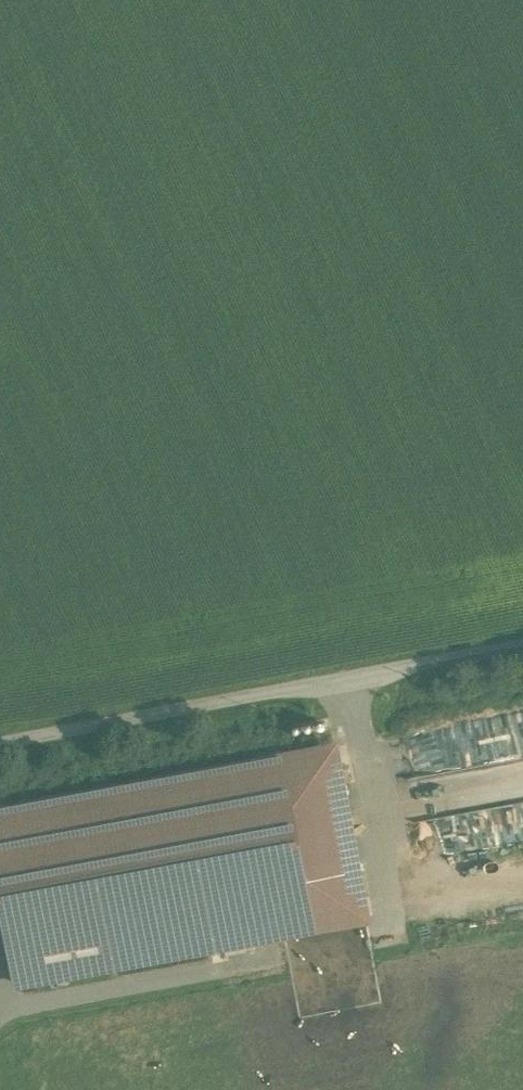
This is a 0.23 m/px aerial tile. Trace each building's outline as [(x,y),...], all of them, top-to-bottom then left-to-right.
[(0,810),(0,891),(17,982),(365,916),(333,747),(0,810)] [(415,769),(421,812),(522,798),(522,755),(415,769)]
